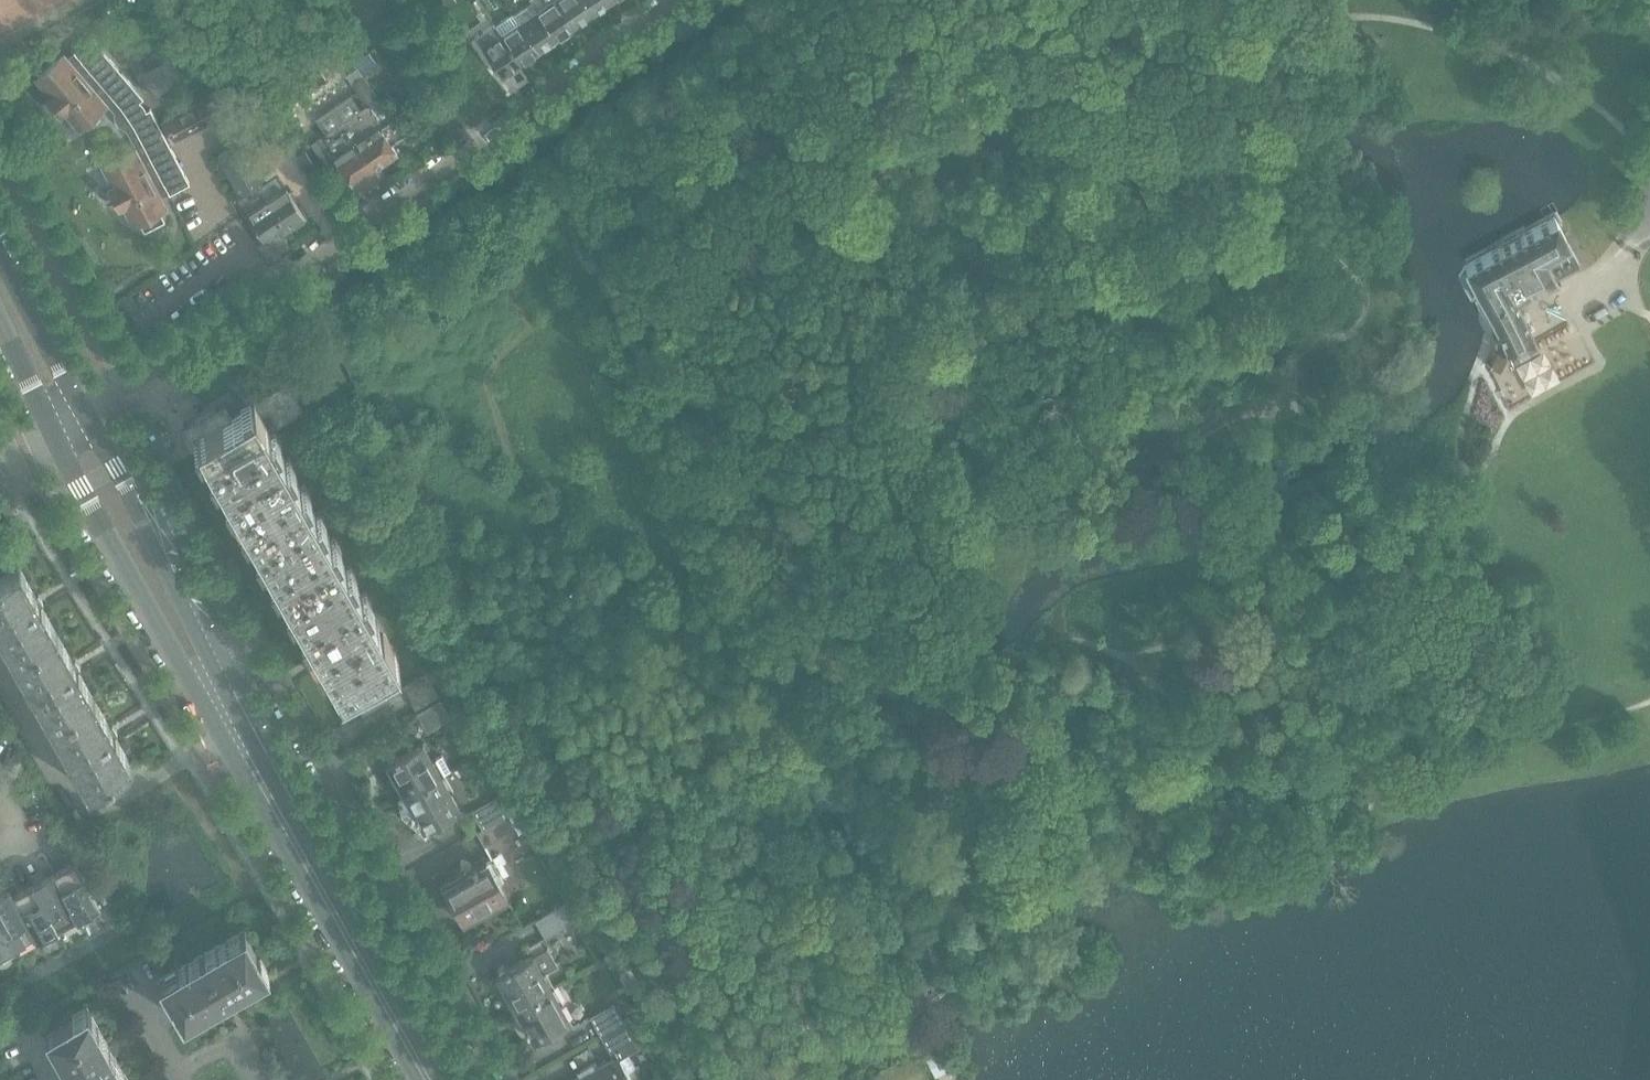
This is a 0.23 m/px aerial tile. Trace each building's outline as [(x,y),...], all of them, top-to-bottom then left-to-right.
[(455,0),(444,0),(449,8),(457,3),(455,0)] [(557,39),(575,26),(557,0),(531,0),(537,10),(557,39)] [(575,26),(594,14),(584,0),(557,0),(575,26)] [(594,14),(612,1),(611,0),(584,0),(594,14)] [(519,23),(539,51),(557,39),(537,10),(519,23)] [(501,35),(521,64),(539,51),(519,23),(501,35)] [(521,64),(501,35),(483,48),(502,76),(521,64)] [(159,210),(164,208),(158,197),(168,192),(169,194),(189,183),(167,141),(172,138),(173,140),(204,124),(213,119),(232,109),(222,90),(163,121),(164,122),(159,125),(150,108),(149,109),(150,110),(144,113),(143,110),(138,103),(137,101),(141,97),(142,99),(143,98),(91,37),(74,51),(75,53),(66,61),(62,56),(38,77),(52,93),(47,97),(61,114),(66,110),(80,126),(84,123),(88,123),(92,122),(96,120),(99,117),(100,113),(100,109),(105,105),(99,99),(103,96),(116,112),(115,116),(117,120),(119,124),(123,127),(127,128),(142,157),(138,159),(133,150),(105,165),(115,186),(119,183),(128,201),(124,203),(135,223),(139,221),(144,231),(164,220),(159,210)] [(369,50),(354,60),(363,73),(376,64),(378,63),(369,50)] [(357,142),(392,118),(383,105),(397,96),(392,88),(378,98),(363,75),(351,83),(367,106),(364,107),(354,92),(315,118),(325,133),(311,142),(327,168),(336,162),(352,185),(375,169),(357,142)] [(281,110),(257,124),(265,137),(289,123),(281,110)] [(357,142),(375,169),(398,153),(391,143),(413,128),(402,112),(392,118),(357,142)] [(236,195),(246,213),(265,242),(286,229),(254,184),(264,178),(262,175),(244,142),(229,150),(217,156),(238,194),(236,195)] [(305,216),(288,191),(274,169),(262,175),(264,178),(254,184),(286,229),(305,216)] [(1504,350),(1505,350),(1507,354),(1509,353),(1510,354),(1514,351),(1522,355),(1526,353),(1530,351),(1531,343),(1535,340),(1514,298),(1516,297),(1514,294),(1527,288),(1528,291),(1542,283),(1547,292),(1552,289),(1557,287),(1552,278),(1579,263),(1555,219),(1465,267),(1478,293),(1475,295),(1481,308),(1485,306),(1507,348),(1504,350)] [(288,384),(271,394),(287,422),(304,412),(288,384)] [(254,404),(270,431),(287,422),(271,394),(254,404)] [(270,431),(254,404),(233,416),(225,403),(183,426),(195,446),(229,506),(234,503),(341,690),(398,658),(269,432),(270,431)] [(57,633),(38,599),(19,567),(0,578),(0,634),(13,658),(57,633)] [(51,723),(94,698),(75,665),(57,633),(13,658),(51,723)] [(426,672),(402,686),(415,709),(439,696),(426,672)] [(94,698),(51,723),(88,788),(132,764),(112,730),(94,698)] [(417,712),(427,730),(450,717),(440,699),(417,712)] [(406,795),(441,775),(423,742),(417,746),(387,763),(387,764),(388,764),(406,795)] [(441,775),(406,795),(398,800),(401,814),(425,837),(438,824),(436,821),(459,808),(441,775)] [(483,828),(507,814),(498,798),(474,811),(483,828)] [(507,814),(483,828),(478,831),(485,843),(514,826),(507,814)] [(80,869),(70,850),(62,854),(67,864),(54,871),(53,872),(78,918),(82,925),(85,923),(82,916),(112,900),(105,888),(91,862),(80,869)] [(440,882),(459,916),(487,899),(491,906),(506,898),(492,874),(500,869),(492,857),(476,866),(474,862),(472,863),(474,867),(464,873),(461,871),(440,882)] [(32,883),(61,937),(65,934),(61,927),(78,918),(53,872),(54,871),(49,861),(41,866),(46,875),(32,883)] [(16,955),(21,952),(17,945),(33,937),(10,895),(11,894),(7,884),(5,879),(0,882),(0,890),(2,893),(0,894),(0,926),(16,955)] [(61,937),(32,883),(19,890),(13,880),(7,884),(11,894),(10,895),(33,937),(34,936),(36,941),(54,931),(58,938),(61,937)] [(534,919),(542,933),(544,936),(574,919),(565,902),(534,919)] [(0,926),(0,955),(10,949),(14,956),(16,955),(0,926)] [(174,1006),(182,1020),(182,1021),(269,971),(261,957),(258,958),(243,932),(246,931),(245,929),(158,978),(159,980),(162,979),(177,1005),(174,1006)] [(515,1007),(551,987),(542,973),(557,964),(547,946),(497,974),(515,1007)] [(551,987),(515,1007),(534,1040),(569,1020),(551,987)] [(600,1035),(623,1022),(614,1005),(591,1018),(600,1035)] [(45,1030),(73,1079),(128,1079),(113,1053),(86,1007),(72,1015),(74,1017),(47,1032),(46,1029),(45,1030)] [(623,1022),(600,1035),(613,1058),(617,1056),(619,1059),(638,1048),(623,1022)] [(937,1076),(953,1066),(936,1036),(920,1047),(936,1077),(937,1076)] [(613,1058),(574,1079),(631,1079),(619,1059),(617,1056),(613,1058)] [(789,1072),(773,1079),(793,1079),(789,1072)]
